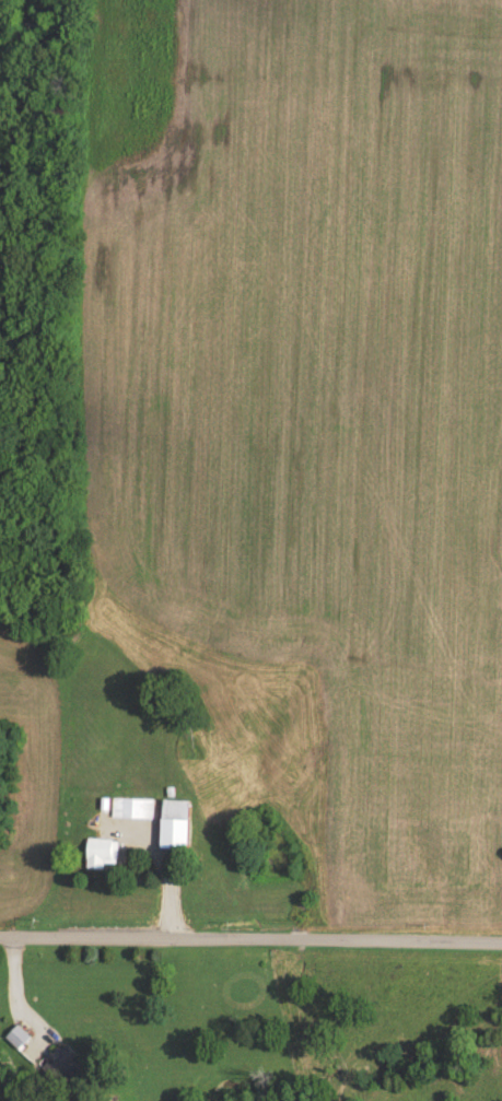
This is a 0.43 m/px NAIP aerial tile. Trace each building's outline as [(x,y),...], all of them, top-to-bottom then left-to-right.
[(152,802),(110,801),(110,821),(151,822),(152,802)] [(189,822),(160,821),(160,849),(189,849),(189,822)] [(116,843),(86,843),(85,872),(102,872),(102,867),(116,867),(116,843)] [(15,1053),(27,1040),(15,1028),(3,1041),(15,1053)]
